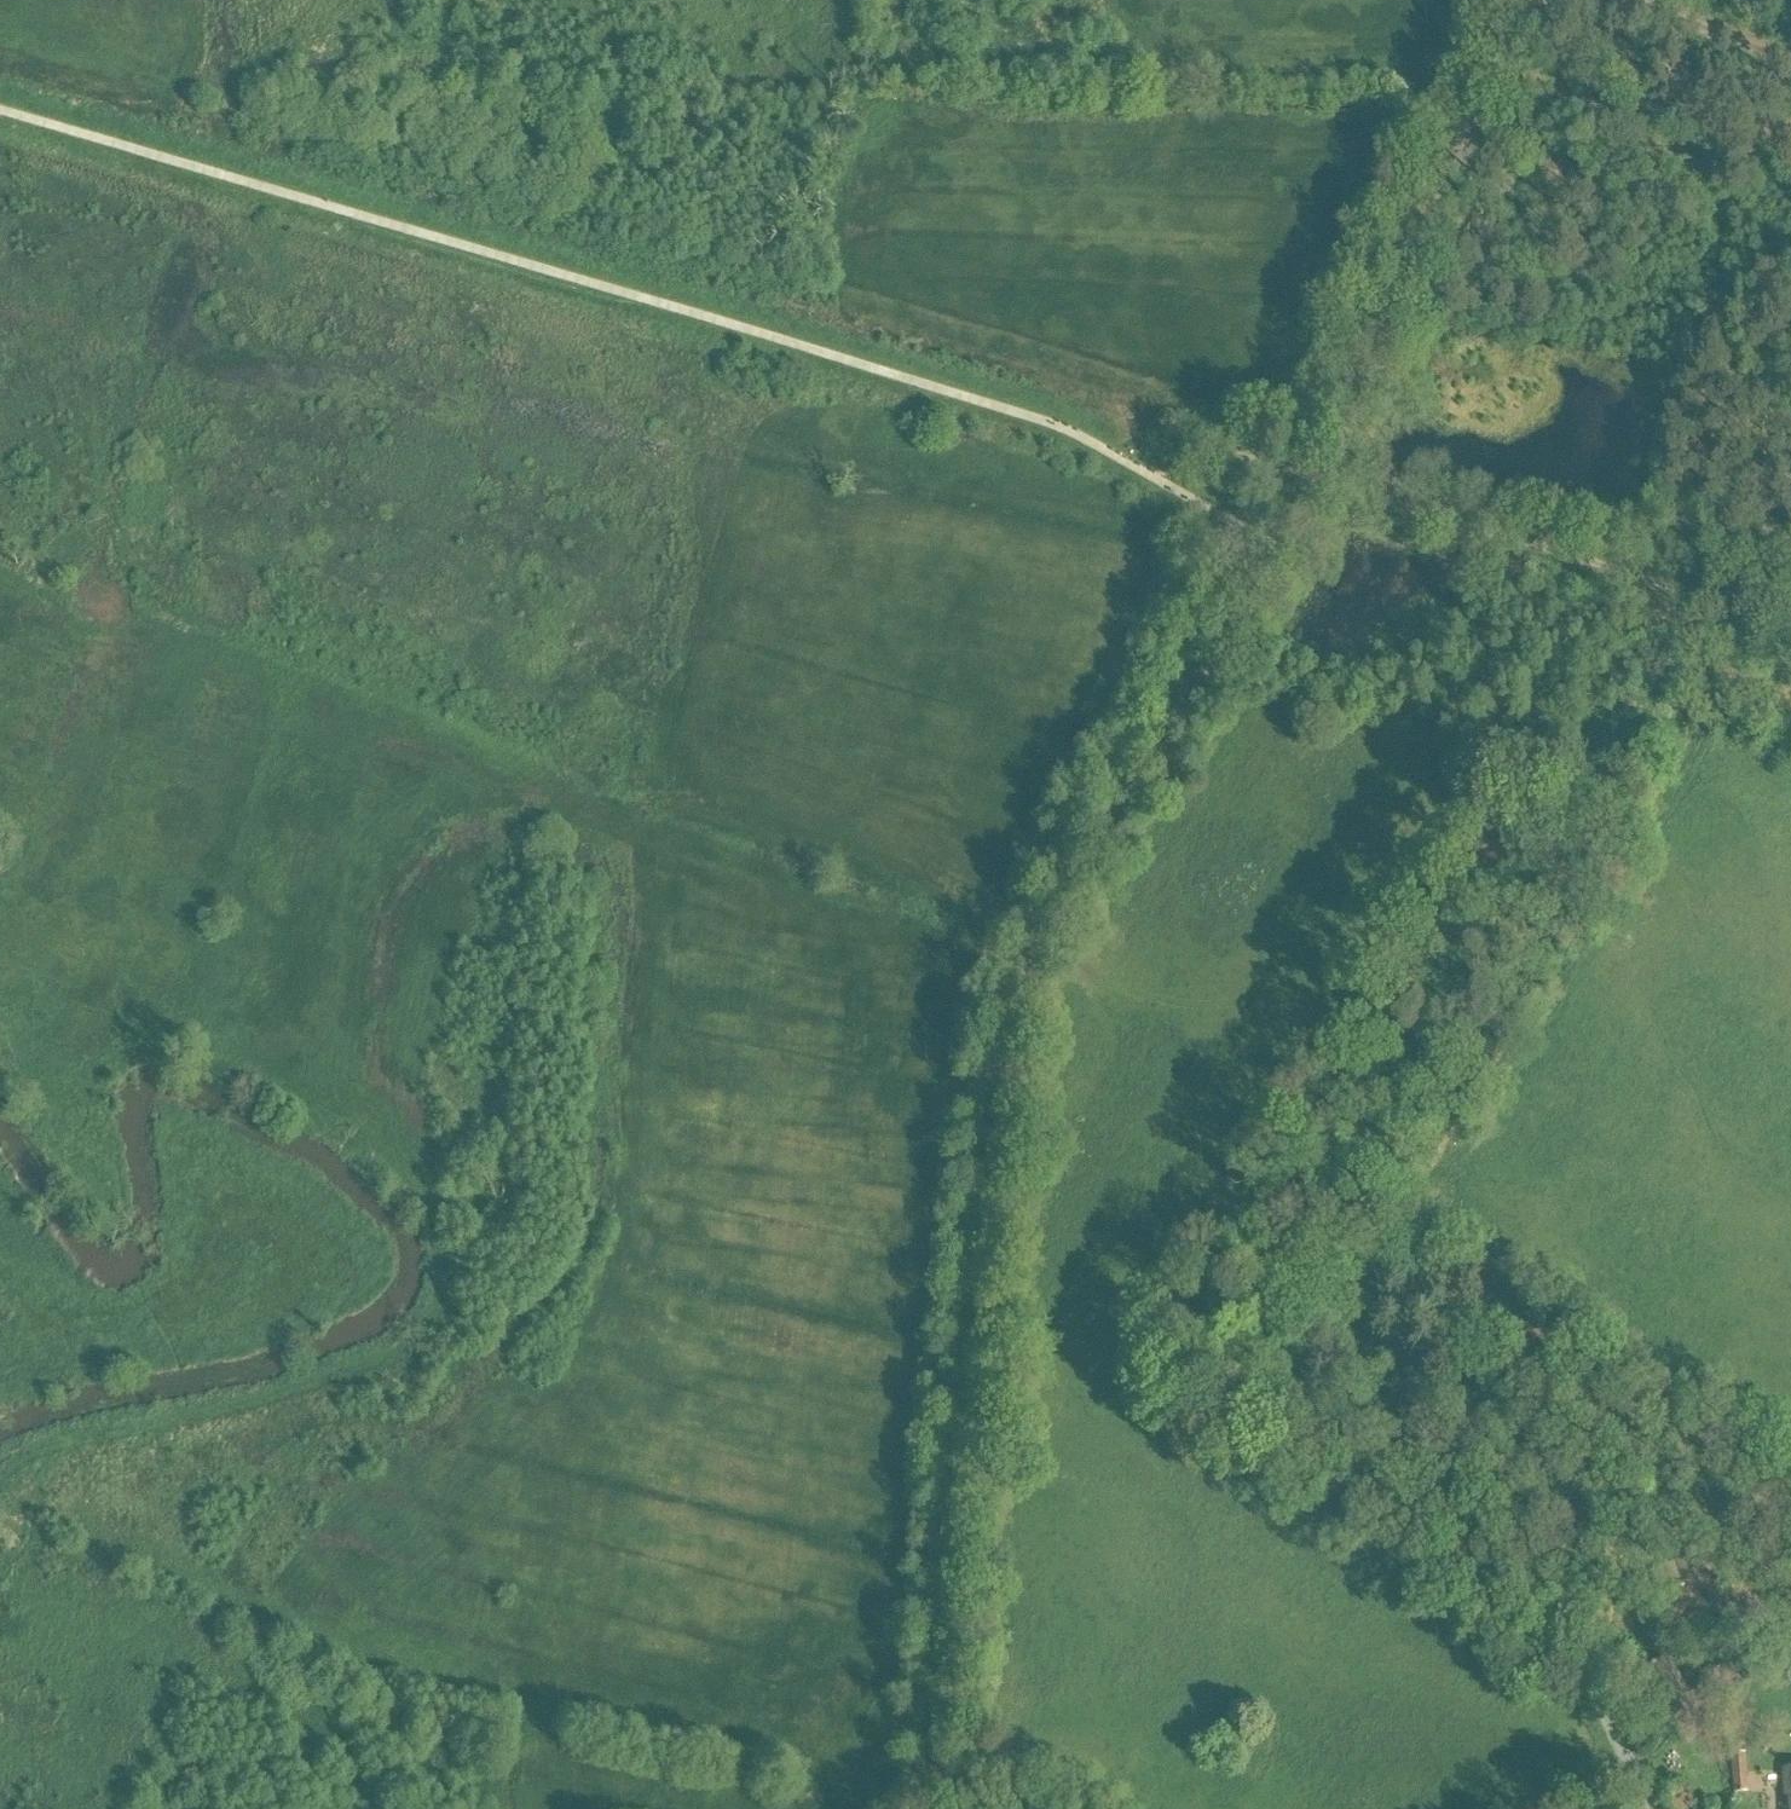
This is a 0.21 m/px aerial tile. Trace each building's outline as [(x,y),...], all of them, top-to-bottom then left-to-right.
[(1744,1755),(1730,1756),(1732,1795),(1747,1794),(1744,1755)]
